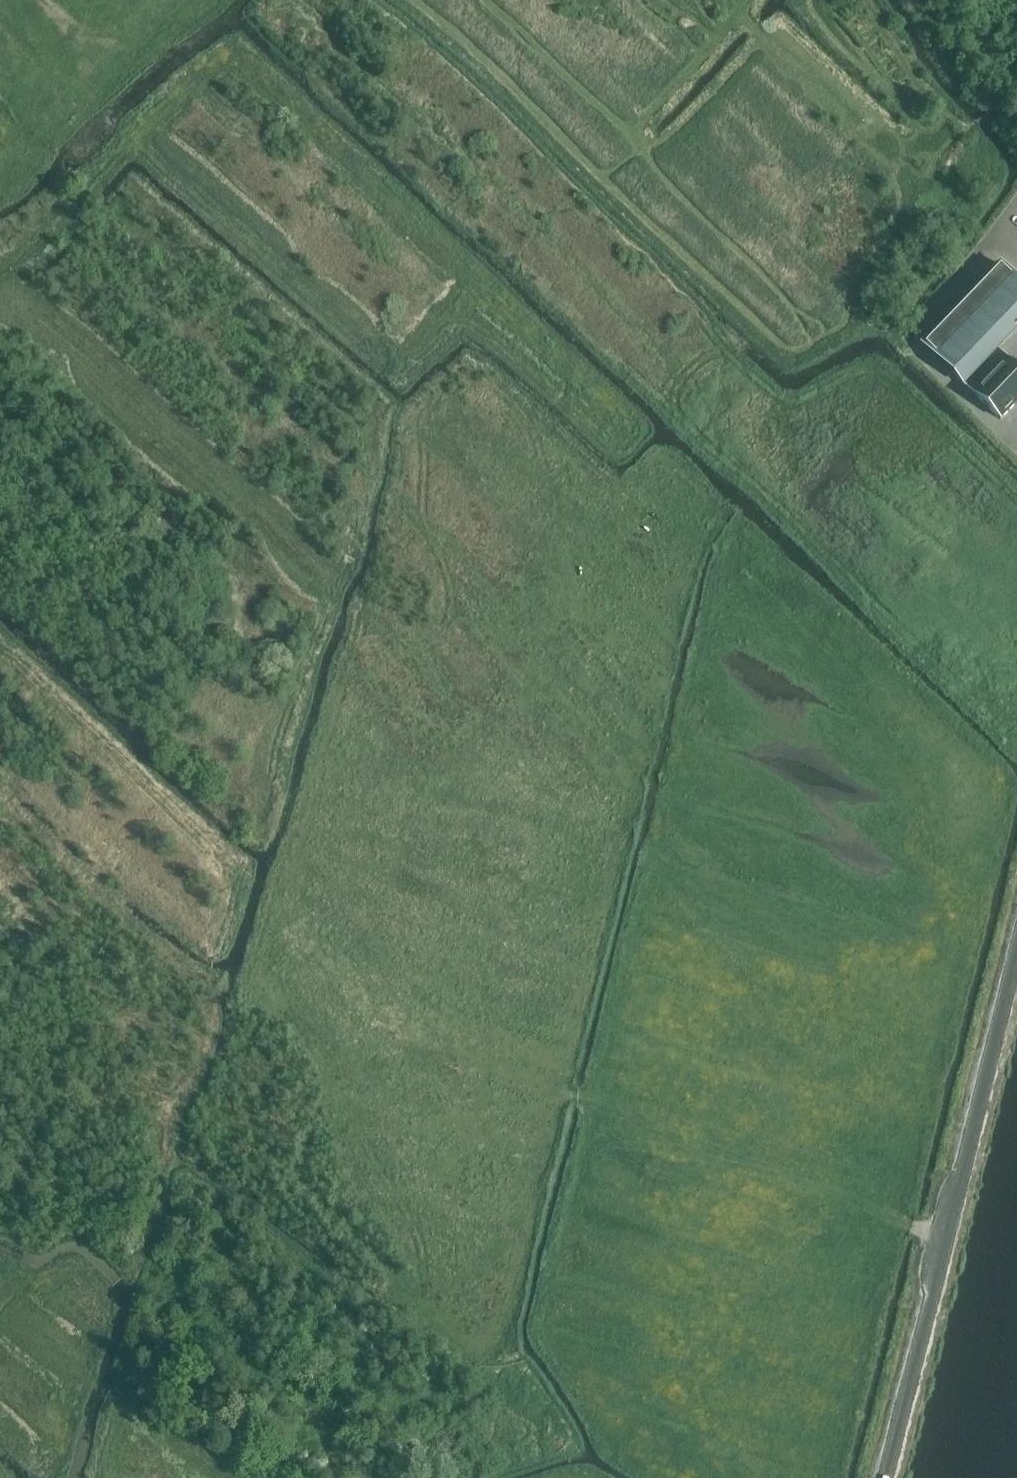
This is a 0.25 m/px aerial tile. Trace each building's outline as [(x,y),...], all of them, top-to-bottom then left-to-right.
[(942,365),(948,359),(976,331),(1016,288),(1016,282),(980,246),(903,327),(942,365)] [(1001,420),(1016,402),(1016,368),(998,350),(1016,330),(1016,288),(976,331),(948,359),(959,371),(954,376),(1001,420)]
